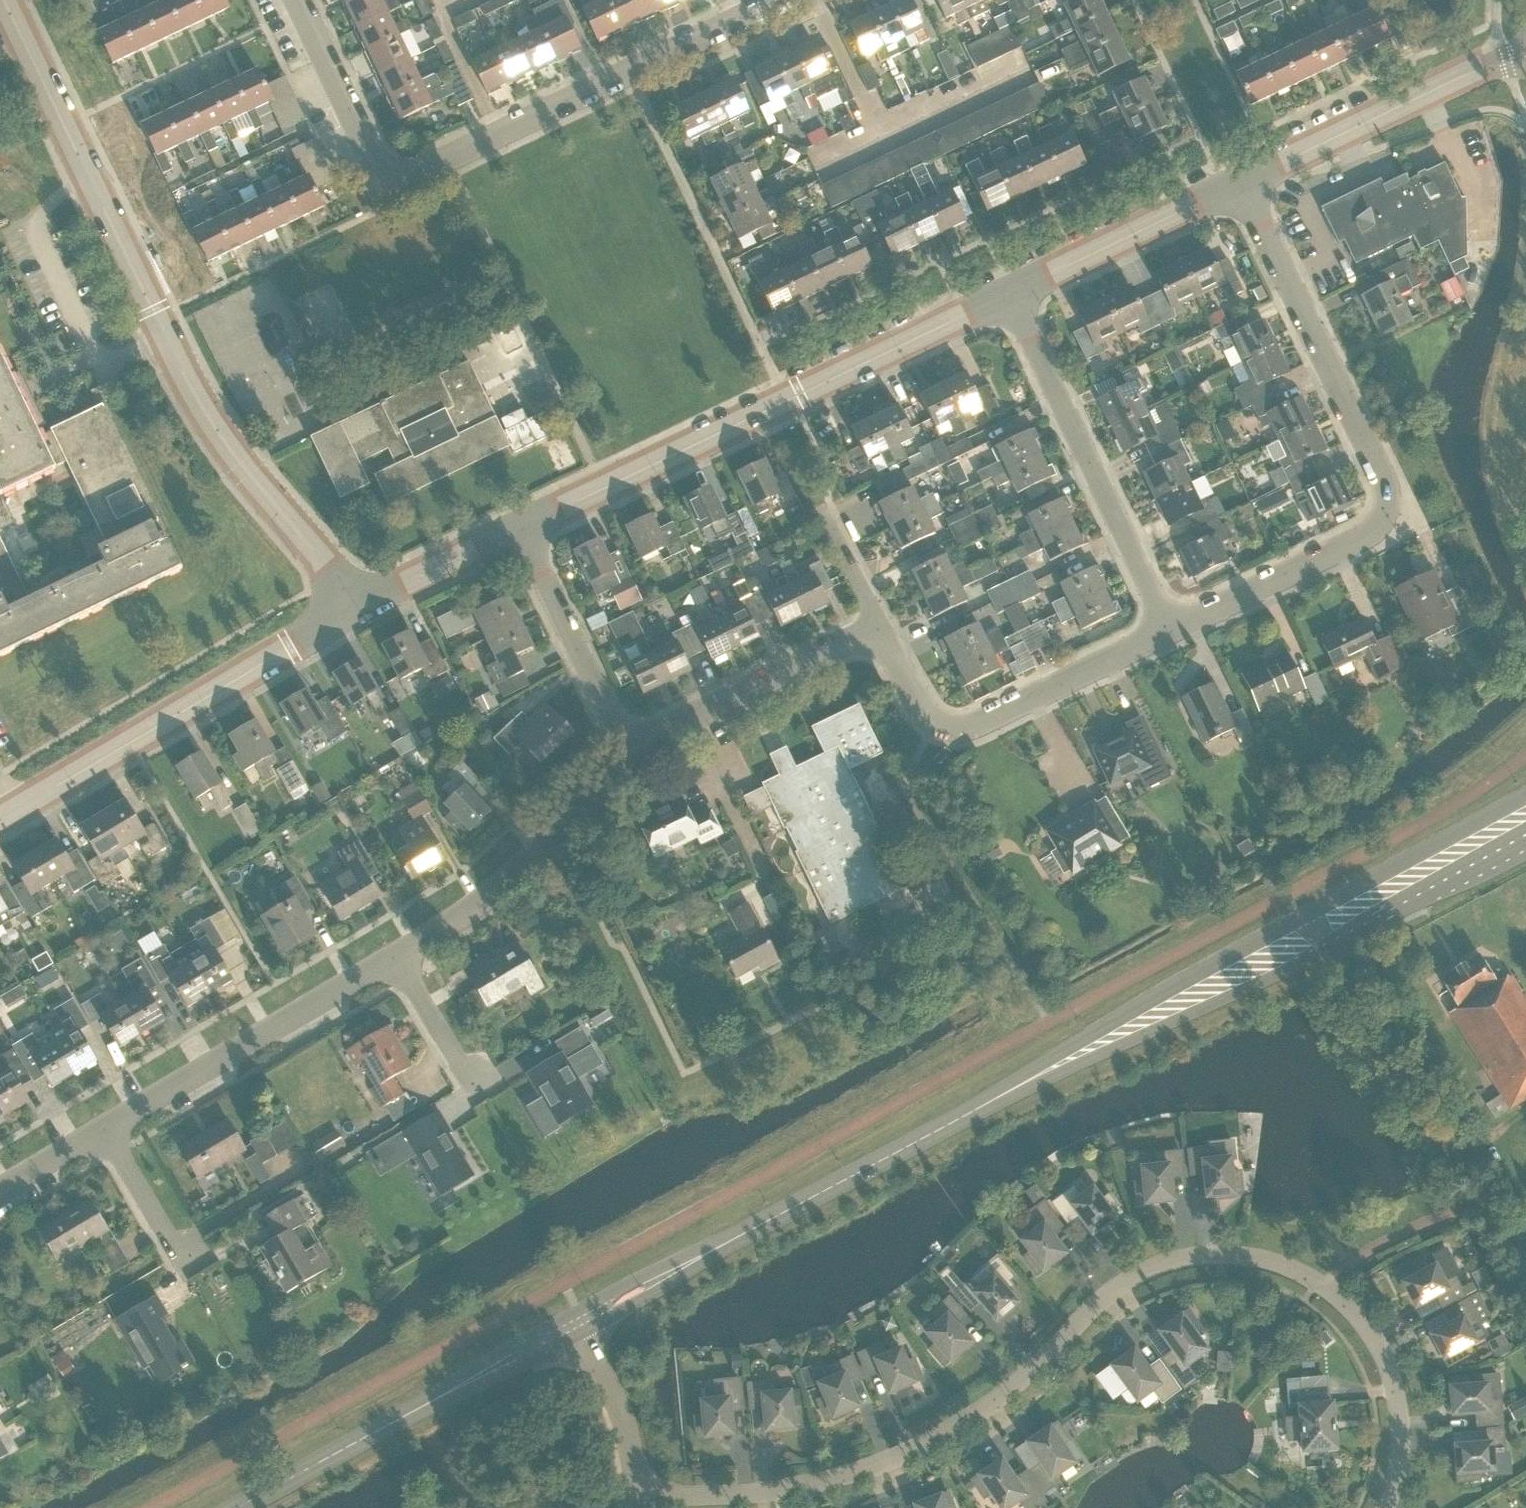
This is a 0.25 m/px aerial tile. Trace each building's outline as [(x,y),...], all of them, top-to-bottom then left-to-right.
[(178,32),(163,1),(150,8),(146,0),(135,0),(140,11),(141,11),(156,43),(178,32)] [(200,22),(190,0),(163,0),(163,1),(178,32),(200,22)] [(228,8),(224,0),(190,0),(200,22),(228,8)] [(354,29),(388,12),(401,6),(398,0),(391,0),(384,3),(382,0),(356,0),(343,6),(345,11),(354,29)] [(429,12),(423,0),(413,0),(420,16),(429,12)] [(486,15),(503,7),(499,0),(494,0),(492,1),(482,6),(486,15)] [(569,27),(574,24),(562,0),(555,0),(533,11),(541,29),(557,63),(581,52),(569,27)] [(599,43),(622,32),(607,0),(601,0),(583,9),(599,43)] [(622,32),(645,21),(635,0),(607,0),(622,32)] [(645,21),(667,10),(663,0),(635,0),(645,21)] [(667,10),(689,0),(663,0),(667,10)] [(888,5),(904,39),(905,38),(909,48),(929,39),(910,0),(899,0),(888,5)] [(965,9),(961,0),(937,0),(946,19),(956,14),(960,24),(970,19),(965,9)] [(965,9),(970,19),(989,10),(985,0),(984,0),(961,0),(965,9)] [(1029,16),(1022,0),(1014,0),(1007,3),(1015,22),(1029,16)] [(1100,0),(1075,0),(1063,6),(1069,19),(1050,28),(1051,30),(1040,35),(1044,43),(1055,38),(1055,39),(1074,30),(1075,29),(1106,14),(1100,0)] [(1265,18),(1282,10),(1278,0),(1261,8),(1265,18)] [(134,54),(156,43),(141,11),(140,11),(128,19),(119,1),(110,6),(118,23),(119,23),(134,54)] [(1218,19),(1235,11),(1231,2),(1214,10),(1218,19)] [(885,47),(885,48),(894,43),(899,53),(909,48),(905,38),(904,39),(888,5),(869,14),(885,48),(885,47)] [(1351,21),(1365,51),(1389,39),(1374,9),(1351,21)] [(455,28),(473,19),(469,10),(451,19),(455,28)] [(1242,29),(1259,21),(1255,11),(1237,19),(1242,29)] [(113,63),(134,54),(119,23),(118,23),(105,30),(96,12),(88,16),(97,36),(100,35),(113,63)] [(388,12),(354,29),(365,52),(399,35),(410,30),(406,21),(395,26),(388,12)] [(869,14),(849,24),(865,57),(874,53),(879,63),(890,58),(885,48),(885,47),(885,48),(869,14)] [(1080,41),(1060,50),(1066,62),(1118,37),(1106,14),(1075,29),(1074,30),(1080,41)] [(431,39),(440,35),(432,17),(423,22),(431,39)] [(1328,31),(1342,61),(1365,51),(1351,21),(1328,31)] [(1220,39),(1237,32),(1232,22),(1216,30),(1220,39)] [(1000,30),(1011,52),(1022,47),(1012,25),(1000,30)] [(518,40),(535,74),(557,63),(541,29),(518,40)] [(989,36),(1000,57),(1011,52),(1000,30),(989,36)] [(1305,42),(1320,72),(1342,61),(1328,31),(1305,42)] [(365,52),(376,74),(410,58),(399,35),(365,52)] [(978,41),(989,62),(1000,57),(989,36),(978,41)] [(1118,37),(1066,62),(1071,72),(1090,63),(1097,76),(1129,61),(1118,37)] [(486,55),(472,62),(489,96),(512,85),(496,51),(491,40),(481,45),(486,55)] [(496,51),(512,85),(535,74),(518,40),(496,51)] [(442,62),(451,58),(443,41),(434,45),(442,62)] [(820,80),(825,90),(835,85),(844,103),(854,98),(829,46),(818,51),(813,41),(793,50),(810,85),(820,80)] [(967,46),(977,68),(989,62),(978,41),(967,46)] [(1283,53),(1297,83),(1320,72),(1305,42),(1283,53)] [(819,105),(815,95),(810,85),(793,50),(774,60),(790,93),(791,93),(801,88),(806,99),(811,109),(819,105)] [(1260,64),(1274,94),(1297,83),(1283,53),(1260,64)] [(376,74),(386,97),(421,81),(410,58),(376,74)] [(745,74),(761,108),(782,98),(787,108),(792,105),(796,104),(791,93),(790,93),(774,60),(755,69),(745,74)] [(880,86),(869,62),(857,67),(868,91),(880,86)] [(1260,64),(1237,75),(1251,105),(1274,94),(1260,64)] [(421,81),(386,97),(398,121),(452,94),(458,107),(472,100),(456,67),(447,72),(452,83),(442,88),(436,74),(421,81)] [(266,98),(261,88),(265,86),(257,70),(233,81),(248,112),(245,113),(253,130),(263,125),(255,109),(268,102),(266,98)] [(1127,74),(1116,80),(1119,86),(1130,81),(1127,74)] [(261,88),(266,98),(290,87),(285,76),(265,86),(261,88)] [(903,78),(897,81),(905,97),(911,94),(903,78)] [(754,124),(733,79),(713,89),(729,122),(730,122),(740,117),(745,128),(754,124)] [(1155,102),(1144,79),(1112,94),(1118,107),(1095,118),(1094,116),(1081,123),(1087,135),(1105,126),(1155,102)] [(232,120),(245,113),(248,112),(233,81),(210,92),(225,123),(222,124),(230,140),(240,136),(232,120)] [(1028,88),(1038,110),(1049,104),(1039,83),(1028,88)] [(290,87),(266,98),(268,102),(271,109),(295,98),(290,87)] [(1017,93),(1027,115),(1038,110),(1028,88),(1017,93)] [(694,98),(710,131),(711,131),(721,126),(726,137),(735,133),(730,122),(729,122),(713,89),(694,98)] [(210,131),(222,124),(225,123),(210,92),(187,103),(202,134),(199,135),(207,152),(217,147),(210,131)] [(1006,98),(1016,120),(1027,115),(1017,93),(1006,98)] [(295,98),(271,109),(276,120),(300,108),(295,98)] [(694,98),(674,107),(691,142),(701,137),(706,146),(716,142),(711,131),(710,131),(694,98)] [(995,103),(1006,125),(1016,120),(1006,98),(995,103)] [(1155,102),(1105,126),(1110,137),(1128,128),(1134,141),(1167,126),(1155,102)] [(187,141),(199,135),(202,134),(187,103),(164,114),(179,146),(177,146),(185,162),(194,157),(187,141)] [(984,109),(995,130),(1006,125),(995,103),(984,109)] [(787,108),(785,109),(791,122),(798,118),(792,105),(787,108)] [(305,119),(300,108),(276,120),(282,131),(305,119)] [(974,114),(984,135),(995,130),(984,109),(974,114)] [(165,152),(177,146),(179,146),(164,114),(142,125),(156,154),(154,155),(162,173),(172,168),(165,152)] [(849,114),(829,123),(834,135),(855,125),(849,114)] [(963,119),(973,141),(984,135),(974,114),(963,119)] [(952,124),(962,146),(973,141),(963,119),(952,124)] [(941,129),(951,151),(962,146),(952,124),(941,129)] [(1046,146),(1060,177),(1085,165),(1070,134),(1057,140),(1050,126),(1038,132),(1045,146),(1046,146)] [(824,128),(808,136),(812,145),(828,137),(824,128)] [(930,134),(940,156),(951,151),(941,129),(930,134)] [(1100,130),(1087,136),(1092,149),(1105,143),(1100,130)] [(919,140),(930,161),(940,156),(930,134),(919,140)] [(240,136),(230,140),(235,151),(245,146),(240,136)] [(1021,157),(1036,188),(1060,177),(1046,146),(1045,146),(1033,151),(1027,137),(1014,143),(1021,158),(1021,157)] [(296,160),(320,149),(314,138),(291,150),(296,160)] [(919,166),(922,165),(925,164),(930,161),(919,140),(908,145),(919,166)] [(897,150),(908,172),(910,170),(919,166),(908,145),(897,150)] [(315,191),(312,193),(307,182),(305,178),(292,184),(284,167),(278,156),(279,156),(276,149),(266,154),(282,189),(297,219),(323,207),(315,191)] [(296,160),(301,171),(325,160),(320,149),(296,160)] [(733,157),(722,162),(728,173),(754,160),(748,149),(742,152),(733,157)] [(997,169),(1012,200),(1036,188),(1021,157),(1021,158),(1009,163),(1002,149),(990,155),(997,169)] [(887,155),(897,177),(908,172),(897,150),(887,155)] [(1104,159),(1109,169),(1120,163),(1116,154),(1104,159)] [(876,160),(886,182),(897,177),(887,155),(876,160)] [(301,171),(305,178),(307,182),(330,171),(325,160),(301,171)] [(762,179),(758,170),(754,160),(728,173),(710,181),(719,201),(753,185),(753,184),(762,179)] [(865,165),(875,187),(886,182),(876,160),(865,165)] [(979,160),(966,167),(987,212),(1012,200),(997,169),(986,174),(979,160)] [(1465,197),(1461,198),(1444,163),(1409,180),(1439,241),(1438,241),(1449,265),(1454,275),(1469,268),(1464,258),(1467,256),(1465,197)] [(854,171),(864,192),(875,187),(865,165),(854,171)] [(941,234),(966,222),(951,191),(938,197),(922,165),(919,166),(910,170),(926,203),(941,234)] [(312,193),(315,191),(335,181),(330,171),(307,182),(312,193)] [(843,176),(853,197),(864,192),(854,171),(843,176)] [(832,181),(843,203),(853,197),(843,176),(832,181)] [(251,183),(259,200),(259,199),(274,230),(297,219),(282,189),(269,195),(261,178),(251,183)] [(719,201),(728,218),(728,220),(763,204),(762,203),(758,194),(767,189),(762,179),(753,184),(753,185),(719,201)] [(1419,250),(1437,241),(1438,241),(1439,241),(1409,180),(1386,191),(1380,179),(1321,207),(1338,243),(1344,239),(1356,263),(1413,236),(1419,250)] [(821,186),(832,208),(843,203),(832,181),(821,186)] [(259,199),(259,200),(246,206),(238,189),(228,193),(236,210),(237,210),(252,241),(274,230),(259,199)] [(902,214),(917,245),(941,234),(926,203),(914,209),(907,195),(895,201),(902,214)] [(763,204),(728,220),(738,240),(757,231),(762,240),(776,234),(766,213),(777,208),(773,198),(762,203),(763,204)] [(206,205),(214,221),(229,252),(252,241),(237,210),(236,210),(224,216),(216,200),(206,205)] [(902,214),(890,220),(883,206),(871,212),(892,257),(917,245),(902,214)] [(192,211),(183,215),(192,234),(195,233),(208,262),(229,252),(214,221),(200,228),(192,211)] [(831,248),(847,279),(871,267),(856,236),(843,243),(836,229),(835,229),(830,217),(819,223),(831,248)] [(807,259),(822,291),(847,279),(831,248),(819,254),(813,240),(800,246),(807,259)] [(1411,242),(1395,250),(1399,259),(1416,252),(1411,242)] [(1182,263),(1197,294),(1215,286),(1221,299),(1243,289),(1228,258),(1215,264),(1207,249),(1192,256),(1193,258),(1182,263)] [(783,271),(798,302),(822,291),(807,259),(795,265),(788,251),(776,257),(779,263),(783,271)] [(783,271),(779,263),(767,269),(764,263),(761,255),(748,260),(752,269),(774,314),(781,311),(798,302),(783,271)] [(1364,297),(1381,333),(1409,320),(1397,296),(1420,286),(1408,261),(1372,278),(1378,291),(1364,297)] [(1150,295),(1163,323),(1187,311),(1182,301),(1197,294),(1182,263),(1171,269),(1170,266),(1155,274),(1163,289),(1150,295)] [(1455,278),(1444,284),(1452,302),(1464,296),(1455,278)] [(1105,300),(1120,332),(1138,324),(1142,333),(1163,323),(1150,295),(1138,301),(1130,286),(1115,293),(1116,295),(1105,300)] [(446,288),(393,313),(403,335),(456,309),(446,288)] [(314,366),(323,362),(293,299),(284,304),(314,366)] [(1110,349),(1105,339),(1120,332),(1105,300),(1094,306),(1093,304),(1078,311),(1086,327),(1074,332),(1087,360),(1110,349)] [(1208,315),(1215,328),(1228,322),(1221,308),(1208,315)] [(1241,316),(1228,322),(1215,328),(1233,367),(1242,363),(1274,347),(1269,336),(1271,335),(1264,320),(1247,328),(1241,316)] [(486,328),(468,337),(474,348),(491,340),(486,328)] [(1274,347),(1242,363),(1249,378),(1241,382),(1242,386),(1234,390),(1244,409),(1252,406),(1275,394),(1269,382),(1289,372),(1282,357),(1279,358),(1274,347)] [(182,570),(165,534),(159,536),(153,523),(158,520),(102,405),(68,421),(67,417),(51,425),(53,429),(50,430),(51,432),(40,437),(0,354),(0,529),(15,522),(1,491),(66,461),(106,546),(98,549),(106,564),(29,600),(0,536),(0,658),(182,570)] [(339,423),(311,437),(340,498),(369,484),(358,463),(388,449),(395,465),(374,475),(388,504),(510,446),(494,414),(484,393),(468,360),(453,368),(453,369),(437,377),(436,376),(369,408),(339,423)] [(956,376),(942,383),(965,432),(976,427),(969,412),(982,406),(988,419),(1000,413),(986,385),(975,391),(963,367),(954,371),(956,376)] [(1108,414),(1113,424),(1145,409),(1138,393),(1146,389),(1135,367),(1111,378),(1117,391),(1099,400),(1106,415),(1108,414)] [(137,388),(130,373),(92,390),(100,405),(137,388)] [(927,384),(916,389),(935,428),(949,421),(956,436),(965,432),(942,383),(930,389),(927,384)] [(1275,394),(1252,406),(1262,427),(1270,423),(1279,440),(1311,424),(1306,413),(1308,412),(1301,397),(1281,407),(1275,394)] [(1149,407),(1145,409),(1113,424),(1119,436),(1117,437),(1124,452),(1142,443),(1148,455),(1182,439),(1171,418),(1173,413),(1167,402),(1166,402),(1165,399),(1163,400),(1162,397),(1147,404),(1149,407)] [(888,409),(874,416),(897,464),(908,459),(901,444),(913,438),(895,399),(885,404),(888,409)] [(503,431),(514,453),(546,437),(536,416),(527,420),(521,409),(501,419),(506,430),(503,431)] [(859,417),(848,422),(860,446),(849,451),(860,473),(872,467),(869,460),(880,454),(888,469),(897,464),(874,416),(861,422),(859,417)] [(1276,461),(1278,459),(1289,482),(1317,469),(1311,456),(1326,449),(1319,434),(1317,435),(1311,424),(1279,440),(1268,445),(1276,461)] [(1039,438),(1034,428),(995,447),(1002,460),(977,472),(982,482),(992,477),(1040,454),(1034,441),(1039,438)] [(944,463),(945,464),(974,450),(968,438),(946,449),(951,460),(944,463)] [(930,444),(940,466),(945,464),(944,463),(951,460),(946,449),(945,449),(940,439),(930,444)] [(1182,440),(1182,439),(1148,455),(1154,468),(1143,473),(1150,488),(1153,487),(1158,498),(1191,482),(1183,466),(1191,462),(1180,440),(1182,440)] [(923,459),(929,472),(940,466),(930,444),(918,450),(922,460),(923,459)] [(1011,481),(1017,493),(1056,475),(1051,464),(1047,467),(1040,454),(992,477),(997,487),(1011,481)] [(923,459),(922,460),(923,460),(902,470),(907,482),(929,472),(923,459)] [(772,478),(764,462),(739,474),(759,516),(770,510),(765,500),(778,493),(783,504),(797,497),(785,472),(772,478)] [(1343,490),(1345,489),(1338,474),(1323,482),(1317,469),(1289,482),(1299,504),(1308,499),(1317,517),(1349,502),(1343,490)] [(1199,499),(1191,482),(1158,498),(1163,509),(1161,510),(1168,525),(1188,516),(1194,528),(1217,517),(1207,495),(1199,499)] [(710,487),(685,500),(700,531),(712,525),(719,540),(732,534),(710,487)] [(918,500),(912,487),(873,506),(878,516),(883,513),(890,526),(939,503),(934,493),(918,500)] [(1071,506),(1067,496),(1027,515),(1034,528),(1019,535),(1024,545),(1073,522),(1066,508),(1071,506)] [(1270,496),(1256,503),(1262,516),(1277,509),(1270,496)] [(891,543),(895,552),(934,533),(928,520),(944,513),(939,503),(890,526),(896,540),(891,543)] [(975,527),(997,517),(991,505),(970,516),(975,527)] [(651,516),(626,528),(641,559),(658,551),(664,562),(686,551),(673,522),(658,529),(651,516)] [(975,527),(970,516),(949,526),(955,537),(975,527)] [(975,527),(981,539),(1002,528),(997,517),(975,527)] [(1228,539),(1217,517),(1194,528),(1200,541),(1180,551),(1188,566),(1190,564),(1195,576),(1228,560),(1220,543),(1228,539)] [(1044,549),(1050,561),(1089,543),(1084,533),(1079,535),(1073,522),(1024,545),(1029,555),(1044,549)] [(975,527),(955,537),(960,548),(981,539),(975,527)] [(744,557),(755,552),(746,533),(735,539),(744,557)] [(599,540),(575,552),(595,596),(610,589),(621,611),(642,600),(619,551),(607,557),(599,540)] [(1024,545),(1015,550),(1019,558),(1021,559),(1029,555),(1024,545)] [(727,552),(708,561),(713,572),(732,563),(727,552)] [(917,582),(923,594),(972,570),(967,560),(951,567),(945,555),(906,574),(911,584),(917,582)] [(812,573),(789,585),(804,615),(828,604),(822,592),(833,587),(820,561),(809,566),(812,573)] [(1104,576),(1099,565),(1060,583),(1066,596),(1051,603),(1056,614),(1105,590),(1099,578),(1104,576)] [(977,581),(972,570),(923,594),(929,608),(924,611),(928,620),(967,601),(961,588),(977,581)] [(1013,592),(1036,582),(1030,570),(1008,581),(1013,592)] [(775,615),(781,627),(804,615),(789,585),(785,576),(776,580),(780,589),(766,596),(762,589),(754,592),(751,594),(764,621),(775,615)] [(1435,576),(1395,595),(1415,638),(1444,624),(1450,636),(1475,624),(1461,595),(1447,602),(1435,576)] [(758,580),(750,584),(754,592),(762,589),(758,580)] [(1013,592),(1008,581),(987,591),(992,603),(1013,592)] [(1013,592),(1019,604),(1041,593),(1036,582),(1013,592)] [(1076,617),(1082,630),(1121,611),(1117,602),(1111,604),(1105,590),(1056,614),(1061,624),(1076,617)] [(719,591),(711,594),(717,607),(725,603),(719,591)] [(1013,592),(992,603),(998,614),(1019,604),(1013,592)] [(716,608),(735,649),(759,638),(753,626),(764,621),(751,594),(740,600),(743,607),(729,614),(724,604),(716,608)] [(520,622),(508,597),(467,617),(462,606),(437,619),(447,639),(479,623),(487,639),(520,622)] [(706,649),(712,660),(735,649),(716,608),(704,614),(709,624),(697,630),(689,615),(679,620),(682,627),(696,654),(706,649)] [(636,642),(643,656),(628,663),(643,694),(667,682),(652,652),(633,612),(609,623),(621,649),(636,642)] [(1363,620),(1321,640),(1335,668),(1365,654),(1377,678),(1403,666),(1390,637),(1374,644),(1363,620)] [(1030,627),(1040,648),(1052,642),(1042,621),(1030,627)] [(523,629),(520,622),(487,639),(494,653),(484,658),(497,683),(522,671),(514,656),(532,647),(530,642),(533,640),(527,627),(523,629)] [(984,636),(978,623),(939,642),(943,652),(949,649),(956,662),(1010,636),(1013,634),(1008,624),(1001,628),(984,636)] [(652,652),(667,682),(690,671),(685,659),(696,654),(682,627),(671,633),(675,641),(652,652)] [(1040,648),(1030,627),(1020,632),(1030,653),(1040,648)] [(410,632),(383,645),(399,678),(420,667),(426,679),(445,670),(433,646),(420,652),(410,632)] [(957,679),(961,688),(1000,669),(994,657),(1011,649),(1010,648),(1022,642),(1018,632),(1013,634),(1010,636),(956,662),(962,676),(957,679)] [(1287,656),(1244,676),(1259,707),(1302,687),(1287,656)] [(359,660),(334,674),(352,705),(366,697),(374,710),(384,705),(376,691),(377,690),(359,660)] [(1315,705),(1328,699),(1316,673),(1303,679),(1315,705)] [(452,680),(434,689),(439,699),(457,690),(452,680)] [(1213,683),(1184,697),(1204,739),(1232,725),(1239,739),(1254,732),(1242,708),(1228,715),(1213,683)] [(306,691),(282,705),(299,735),(311,728),(313,732),(321,727),(329,740),(345,731),(328,702),(317,709),(306,691)] [(481,713),(496,707),(490,691),(475,698),(481,713)] [(907,887),(878,826),(850,768),(882,753),(858,705),(811,727),(824,753),(795,767),(790,756),(774,764),(779,775),(761,783),(763,787),(743,796),(752,815),(773,805),(783,829),(786,828),(799,851),(796,852),(831,924),(907,887)] [(523,744),(542,764),(574,733),(548,706),(532,722),(522,711),(492,739),(509,757),(523,744)] [(401,707),(388,715),(402,738),(415,730),(401,707)] [(1132,734),(1095,751),(1111,783),(1138,770),(1146,786),(1169,775),(1141,718),(1127,724),(1132,734)] [(256,721),(230,736),(240,753),(234,757),(242,771),(254,764),(264,781),(275,775),(269,767),(277,762),(272,754),(274,753),(256,721)] [(202,753),(176,768),(194,799),(209,790),(222,810),(232,804),(202,753)] [(290,794),(307,784),(292,761),(276,771),(290,794)] [(445,805),(452,812),(445,819),(461,836),(468,830),(469,831),(490,812),(469,790),(478,782),(462,764),(448,777),(461,790),(445,805)] [(322,781),(310,788),(319,804),(331,797),(322,781)] [(408,846),(396,853),(411,879),(446,858),(421,817),(432,810),(415,781),(397,791),(414,820),(398,829),(408,846)] [(124,799),(102,812),(123,848),(136,841),(147,860),(166,848),(152,824),(142,830),(124,799)] [(681,799),(638,820),(655,855),(698,834),(702,841),(720,832),(710,810),(691,819),(681,799)] [(1064,871),(1070,868),(1073,873),(1119,845),(1117,842),(1127,836),(1105,800),(1096,805),(1094,802),(1047,831),(1059,850),(1053,853),(1064,871)] [(262,829),(245,803),(234,810),(250,836),(262,829)] [(109,857),(123,848),(102,812),(80,826),(98,856),(86,863),(101,887),(120,876),(109,857)] [(57,839),(35,852),(52,882),(62,876),(72,892),(92,880),(80,860),(72,865),(57,839)] [(321,886),(341,920),(379,898),(363,871),(373,864),(359,840),(337,852),(348,870),(321,886)] [(1248,842),(1238,848),(1245,860),(1255,853),(1248,842)] [(35,852),(13,865),(28,891),(18,897),(30,917),(50,905),(40,889),(52,882),(35,852)] [(284,954),(315,936),(302,913),(313,907),(295,876),(275,888),(283,903),(262,916),(284,954)] [(2,924),(23,911),(6,883),(0,886),(0,920),(2,924)] [(96,888),(87,894),(91,901),(100,895),(96,888)] [(786,914),(775,895),(764,901),(774,921),(786,914)] [(741,930),(746,939),(722,951),(736,977),(760,965),(762,969),(778,960),(761,930),(758,931),(754,923),(757,922),(747,904),(728,914),(738,932),(741,930)] [(210,994),(232,981),(215,951),(236,939),(220,912),(190,930),(205,955),(192,963),(210,994)] [(930,936),(924,924),(910,932),(916,943),(930,936)] [(907,934),(892,940),(896,950),(910,944),(907,934)] [(464,968),(487,1006),(525,983),(532,995),(545,987),(518,942),(500,953),(502,957),(491,963),(487,955),(464,968)] [(192,963),(183,947),(170,955),(164,946),(146,957),(161,984),(171,978),(188,1007),(210,994),(192,963)] [(1510,974),(1496,983),(1478,955),(1440,978),(1458,1007),(1449,1012),(1510,1109),(1525,1099),(1525,1000),(1510,974)] [(123,1003),(142,1034),(164,1021),(146,991),(156,986),(140,960),(121,971),(136,996),(123,1003)] [(53,968),(45,973),(52,983),(59,979),(53,968)] [(100,995),(81,1006),(92,1023),(102,1017),(120,1047),(142,1034),(123,1003),(109,1011),(100,995)] [(63,1026),(50,1033),(55,1043),(74,1075),(96,1061),(79,1032),(89,1025),(73,999),(54,1011),(63,1026)] [(392,1078),(412,1066),(388,1026),(347,1051),(356,1066),(366,1060),(380,1083),(370,1089),(381,1108),(403,1095),(392,1078)] [(542,1099),(526,1109),(536,1126),(552,1116),(557,1124),(591,1104),(572,1071),(575,1069),(580,1059),(578,1056),(591,1048),(592,1049),(593,1049),(580,1027),(554,1043),(561,1054),(528,1074),(542,1099)] [(55,1043),(50,1033),(35,1042),(31,1035),(13,1046),(23,1064),(34,1058),(52,1088),(74,1075),(55,1043)] [(6,1115),(29,1101),(17,1081),(28,1075),(13,1050),(0,1057),(0,1104),(6,1115)] [(439,1194),(472,1174),(448,1134),(451,1133),(438,1110),(366,1154),(380,1177),(416,1155),(439,1194)] [(244,1150),(227,1120),(181,1148),(198,1177),(244,1150)] [(262,1163),(298,1143),(286,1120),(250,1141),(262,1163)] [(345,1145),(336,1130),(310,1146),(319,1160),(345,1145)] [(1207,1196),(1225,1194),(1225,1195),(1243,1193),(1240,1171),(1231,1172),(1230,1159),(1234,1159),(1232,1142),(1211,1145),(1212,1148),(1189,1150),(1191,1174),(1205,1172),(1207,1196)] [(1170,1176),(1183,1175),(1181,1151),(1157,1154),(1158,1166),(1142,1167),(1144,1181),(1135,1182),(1137,1204),(1155,1202),(1173,1200),(1170,1176)] [(1036,1183),(1027,1190),(1036,1202),(1045,1195),(1036,1183)] [(1107,1222),(1107,1223),(1121,1212),(1108,1194),(1101,1200),(1093,1188),(1080,1197),(1073,1188),(1053,1202),(1068,1222),(1078,1214),(1092,1233),(1107,1222)] [(277,1238),(261,1247),(268,1259),(287,1292),(330,1266),(317,1244),(302,1252),(290,1231),(312,1218),(300,1196),(264,1217),(277,1238)] [(105,1265),(124,1254),(103,1219),(100,1220),(90,1202),(40,1231),(56,1259),(97,1235),(103,1246),(98,1249),(105,1265)] [(1023,1257),(1036,1275),(1050,1264),(1065,1253),(1050,1234),(1061,1226),(1043,1202),(1024,1217),(1034,1231),(1022,1240),(1030,1252),(1023,1257)] [(403,1240),(402,1247),(405,1252),(412,1254),(417,1250),(419,1244),(415,1238),(409,1237),(403,1240)] [(1418,1264),(1399,1275),(1407,1290),(1416,1306),(1437,1295),(1443,1306),(1464,1295),(1460,1287),(1453,1275),(1458,1273),(1445,1250),(1430,1258),(1434,1266),(1422,1272),(1418,1264)] [(964,1285),(956,1292),(971,1310),(981,1302),(996,1320),(1010,1308),(1024,1297),(1009,1280),(1015,1275),(998,1256),(974,1276),(964,1285)] [(949,1268),(941,1275),(956,1292),(964,1285),(949,1268)] [(1470,1281),(1460,1287),(1464,1295),(1475,1289),(1470,1281)] [(1463,1347),(1486,1335),(1475,1315),(1485,1309),(1477,1294),(1446,1311),(1452,1323),(1431,1334),(1439,1350),(1448,1366),(1467,1355),(1463,1347)] [(929,1349),(943,1366),(957,1354),(970,1342),(955,1324),(965,1315),(949,1297),(931,1314),(938,1323),(927,1333),(936,1343),(929,1349)] [(157,1318),(148,1303),(116,1322),(144,1370),(149,1367),(156,1379),(151,1382),(153,1386),(193,1363),(181,1343),(176,1346),(159,1317),(157,1318)] [(1174,1320),(1174,1321),(1160,1331),(1174,1350),(1163,1358),(1184,1387),(1196,1379),(1185,1365),(1206,1350),(1194,1332),(1200,1327),(1192,1316),(1193,1316),(1188,1310),(1174,1320)] [(1488,1343),(1496,1360),(1512,1353),(1504,1335),(1488,1343)] [(906,1385),(923,1378),(914,1358),(906,1362),(900,1349),(886,1355),(881,1344),(859,1354),(868,1376),(880,1370),(890,1392),(906,1385)] [(1119,1361),(1119,1360),(1097,1376),(1117,1403),(1132,1393),(1137,1400),(1153,1388),(1162,1400),(1179,1388),(1159,1361),(1148,1369),(1134,1350),(1119,1361)] [(842,1413),(858,1406),(849,1384),(861,1379),(851,1357),(829,1367),(834,1378),(819,1384),(825,1396),(817,1400),(825,1420),(842,1413)] [(813,1374),(803,1378),(806,1387),(816,1383),(813,1374)] [(1451,1396),(1452,1396),(1453,1414),(1477,1412),(1478,1425),(1501,1423),(1497,1374),(1450,1378),(1451,1396)] [(743,1408),(740,1378),(715,1381),(717,1399),(702,1401),(703,1415),(694,1416),(697,1437),(714,1436),(714,1435),(732,1433),(730,1410),(743,1408)] [(764,1406),(766,1430),(784,1428),(802,1426),(800,1404),(791,1405),(789,1391),(774,1393),(773,1381),(748,1384),(751,1407),(764,1406)] [(1327,1403),(1326,1390),(1303,1392),(1304,1405),(1299,1405),(1300,1418),(1287,1419),(1288,1440),(1302,1439),(1303,1451),(1314,1450),(1314,1455),(1326,1454),(1326,1449),(1336,1448),(1332,1402),(1327,1403)] [(1506,1408),(1514,1421),(1525,1414),(1525,1397),(1506,1408)] [(1043,1432),(1028,1442),(1041,1462),(1030,1469),(1044,1491),(1056,1483),(1052,1477),(1074,1463),(1062,1445),(1069,1440),(1061,1429),(1062,1428),(1057,1422),(1043,1432)] [(1479,1444),(1456,1445),(1457,1463),(1458,1481),(1480,1479),(1479,1470),(1491,1469),(1492,1474),(1510,1473),(1508,1452),(1504,1452),(1502,1428),(1478,1430),(1479,1444)] [(984,1497),(991,1492),(1001,1507),(1007,1507),(1019,1499),(1025,1507),(1035,1507),(1045,1501),(1026,1472),(1015,1480),(1001,1460),(986,1470),(971,1480),(976,1486),(984,1497)] [(520,1490),(528,1499),(537,1490),(528,1482),(520,1490)] [(932,1499),(915,1505),(916,1507),(954,1507),(951,1499),(948,1492),(932,1498),(932,1499)]
